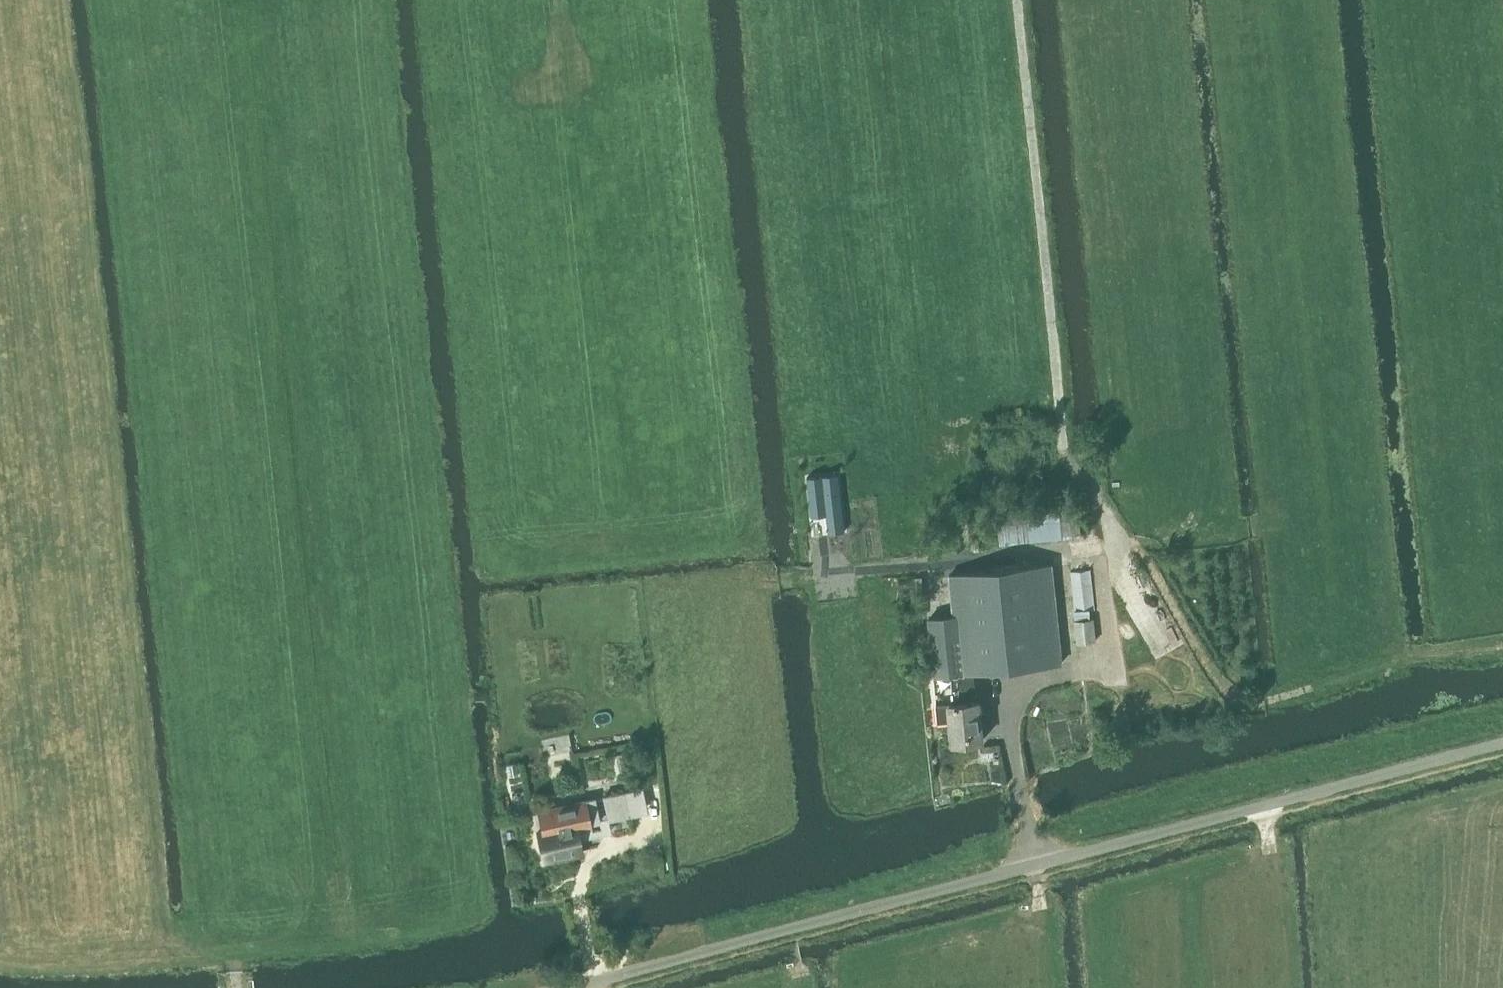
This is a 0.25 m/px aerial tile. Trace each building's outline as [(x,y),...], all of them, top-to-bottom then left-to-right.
[(1080,502),(997,510),(1000,544),(1084,535),(1080,502)] [(977,701),(974,673),(1063,663),(1053,563),(949,574),(953,616),(933,618),(940,679),(952,677),(955,703),(936,705),(938,722),(951,721),(953,744),(984,740),(980,701),(977,701)] [(1095,619),(1075,621),(1077,644),(1098,642),(1095,619)] [(625,792),(604,796),(609,819),(629,815),(625,792)] [(551,829),(538,832),(544,860),(581,852),(578,837),(577,830),(590,827),(590,826),(600,823),(594,798),(546,809),(551,829)]
